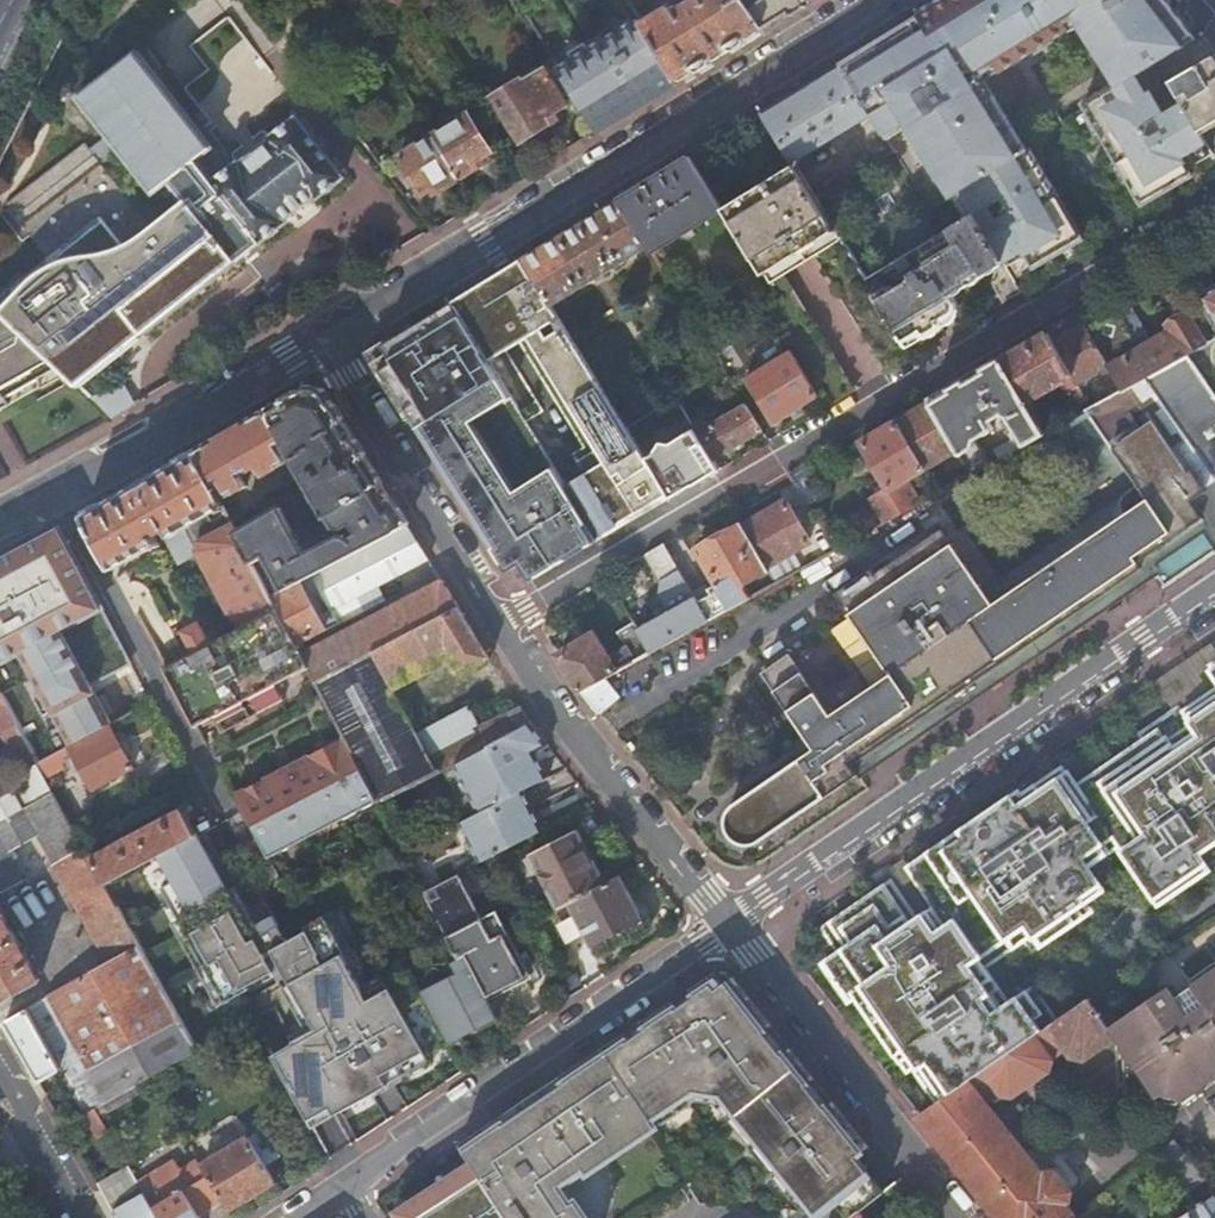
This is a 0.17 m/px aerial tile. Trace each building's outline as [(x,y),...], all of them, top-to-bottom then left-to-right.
[(378,0),(351,0),(359,12),(378,0)] [(662,54),(680,82),(721,56),(765,29),(745,0),(696,0),(697,1),(692,5),(689,1),(682,6),(684,10),(680,12),(676,6),(645,27),(662,54)] [(765,29),(788,15),(810,1),(810,0),(745,0),(765,29)] [(1115,88),(1083,107),(1141,208),(1192,180),(1187,172),(1214,157),(1214,155),(1185,108),(1163,120),(1150,98),(1146,100),(1134,79),(1151,69),(1195,43),(1162,0),(949,0),(839,68),(869,117),(875,127),(879,134),(896,124),(909,126),(916,136),(912,139),(949,201),(960,195),(974,216),(1007,269),(1028,257),(1035,270),(1035,271),(1082,243),(1064,212),(1060,215),(1035,173),(1040,170),(1029,152),(1027,153),(984,83),(986,75),(996,69),(999,74),(1069,32),(1066,26),(1075,21),(1081,22),(1082,24),(1077,27),(1115,88)] [(230,19),(192,48),(209,72),(185,91),(228,147),(291,100),(230,19)] [(582,104),(599,131),(642,105),(680,82),(662,54),(645,27),(641,20),(627,34),(611,44),(608,40),(561,69),(582,104)] [(6,204),(51,263),(0,302),(0,312),(1,313),(57,366),(59,369),(73,382),(77,386),(136,340),(134,338),(140,333),(141,335),(287,223),(285,221),(300,209),(316,197),(318,200),(344,179),(297,119),(271,138),(273,141),(242,165),(239,163),(214,182),(198,161),(214,149),(138,54),(81,98),(115,142),(95,157),(85,144),(6,204)] [(1170,84),(1172,88),(1185,108),(1214,155),(1214,59),(1170,84)] [(839,68),(762,115),(792,164),(869,117),(839,68)] [(1151,69),(1134,79),(1146,100),(1150,98),(1163,120),(1185,108),(1172,88),(1166,92),(1151,69)] [(524,84),(523,82),(497,99),(522,140),(539,130),(548,124),(546,120),(565,108),(544,72),(524,84)] [(469,118),(434,138),(459,179),(478,167),(476,162),(484,157),(491,153),(469,118)] [(459,179),(434,138),(401,158),(423,195),(430,191),(438,186),(441,190),(459,179)] [(893,152),(888,178),(908,182),(910,171),(913,171),(916,157),(893,152)] [(691,158),(620,202),(649,250),(653,255),(723,212),(691,158)] [(795,167),(723,212),(761,272),(806,245),(815,259),(887,374),(914,358),(908,349),(875,297),(866,282),(815,199),(795,167)] [(524,261),(553,308),(649,250),(620,202),(524,261)] [(889,289),(875,297),(908,349),(956,321),(955,320),(957,313),(958,308),(957,305),(953,295),(995,270),(995,276),(993,283),(992,285),(1004,305),(1023,294),(974,216),(920,249),(932,268),(915,278),(918,282),(899,291),(889,289)] [(761,272),(777,298),(791,289),(784,278),(815,259),(806,245),(761,272)] [(489,364),(521,344),(537,370),(544,366),(592,444),(573,455),(586,476),(565,489),(598,542),(671,500),(638,446),(627,428),(618,413),(573,340),(560,320),(553,308),(524,261),(452,305),(489,364)] [(677,295),(669,281),(649,294),(657,307),(677,295)] [(819,398),(825,410),(855,393),(791,289),(777,298),(763,307),(790,353),(819,398)] [(1214,323),(1214,290),(1201,298),(1214,323)] [(1125,390),(1146,379),(1185,357),(1206,345),(1188,315),(1167,327),(1170,332),(1168,333),(1164,328),(1150,336),(1129,301),(1114,310),(1106,293),(1077,311),(1086,327),(1084,327),(1125,390)] [(489,364),(452,305),(384,346),(396,363),(383,372),(507,574),(520,566),(530,582),(598,542),(565,489),(555,470),(516,494),(471,422),(510,399),(489,366),(490,365),(489,364)] [(8,409),(3,401),(24,389),(39,380),(59,369),(57,366),(1,313),(0,314),(0,414),(8,409)] [(1093,408),(1125,390),(1084,327),(1054,344),(1093,408)] [(1089,411),(1093,408),(1054,344),(1048,334),(1002,361),(1028,404),(1062,384),(1074,403),(1078,401),(1080,405),(1068,412),(1073,420),(1089,411)] [(819,398),(790,353),(746,380),(774,425),(819,398)] [(1146,379),(1214,477),(1214,400),(1185,357),(1146,379)] [(960,450),(974,474),(993,464),(978,439),(997,428),(993,421),(998,418),(1002,425),(1005,423),(1021,449),(1047,434),(1028,404),(1002,361),(931,402),(960,450)] [(1146,379),(1125,390),(1093,408),(1089,411),(1148,500),(995,606),(943,531),(875,576),(873,572),(837,595),(892,676),(833,716),(792,657),(764,674),(816,751),(732,809),(729,813),(727,817),(727,820),(727,828),(728,832),(730,835),(735,841),(741,845),(749,846),(753,846),(760,843),(860,775),(862,777),(960,712),(964,705),(983,691),(990,691),(994,689),(1040,657),(1042,651),(1067,635),(1072,635),(1158,576),(1152,567),(1206,529),(1214,542),(1214,477),(1146,379)] [(120,383),(91,400),(113,420),(135,408),(120,383)] [(307,391),(272,412),(289,446),(288,447),(308,481),(303,484),(307,492),(313,488),(330,518),(332,517),(341,531),(354,525),(359,535),(352,538),(344,536),(307,556),(296,536),(318,524),(297,487),(232,524),(253,564),(268,555),(287,591),(409,527),(327,395),(307,391)] [(897,422),(926,469),(960,450),(931,402),(897,422)] [(693,427),(714,461),(763,432),(746,406),(712,427),(710,424),(702,422),(693,427)] [(618,413),(627,428),(637,423),(628,407),(618,413)] [(272,412),(196,454),(205,472),(214,478),(209,481),(214,489),(223,484),(231,498),(248,488),(242,478),(260,469),(265,478),(289,464),(282,450),(288,447),(289,446),(272,412)] [(664,413),(651,421),(658,433),(659,436),(673,427),(664,413)] [(627,428),(638,446),(658,433),(651,421),(648,417),(637,423),(627,428)] [(877,498),(890,520),(922,503),(909,479),(926,469),(897,422),(861,442),(891,490),(877,498)] [(712,462),(693,430),(650,456),(668,487),(712,462)] [(196,454),(83,518),(111,571),(158,545),(154,537),(165,532),(168,538),(223,506),(214,489),(209,481),(205,472),(196,454)] [(784,502),(743,526),(768,568),(809,543),(784,502)] [(182,562),(197,554),(236,629),(209,643),(166,667),(164,668),(196,729),(214,719),(222,735),(284,702),(275,686),(307,669),(271,600),(253,564),(232,524),(223,506),(168,538),(168,543),(177,561),(182,562)] [(699,603),(709,621),(752,597),(746,586),(770,571),(768,568),(743,526),(697,553),(720,591),(699,603)] [(271,600),(307,669),(308,670),(314,681),(316,681),(317,684),(460,609),(443,581),(308,651),(305,642),(325,632),(325,630),(337,624),(330,613),(430,560),(409,527),(287,591),(271,600)] [(90,688),(131,666),(65,542),(49,537),(0,563),(0,694),(38,764),(59,753),(68,748),(110,727),(111,726),(90,688)] [(665,544),(646,555),(661,580),(680,570),(665,544)] [(638,629),(652,653),(709,621),(699,603),(695,597),(638,629)] [(581,692),(606,678),(652,653),(638,629),(635,624),(619,633),(627,646),(607,657),(594,637),(558,656),(581,692)] [(189,642),(160,657),(166,667),(209,643),(202,628),(194,625),(188,628),(186,636),(189,642)] [(581,692),(599,715),(619,698),(606,678),(581,692)] [(63,884),(95,867),(92,863),(76,833),(54,793),(38,764),(0,694),(0,731),(29,784),(0,799),(0,895),(24,882),(9,854),(38,838),(63,884)] [(934,1108),(1056,1024),(1034,992),(1009,1009),(984,974),(1035,939),(1044,949),(1091,915),(1083,904),(1102,890),(1088,870),(1120,847),(1164,909),(1212,874),(1196,853),(1214,841),(1214,700),(1179,723),(1173,714),(1142,736),(1152,751),(1084,796),(1068,775),(1023,805),(1017,796),(964,834),(967,839),(914,875),(937,909),(916,922),(896,893),(829,938),(840,954),(816,970),(842,1006),(855,996),(934,1108)] [(480,865),(544,832),(523,791),(547,779),(534,753),(548,746),(532,724),(489,746),(453,765),(478,814),(459,824),(480,865)] [(132,770),(110,727),(68,748),(90,791),(132,770)] [(240,793),(236,795),(270,858),(274,855),(299,843),(311,836),(319,832),(330,826),(338,822),(347,817),(358,811),(364,808),(375,802),(378,801),(345,738),(337,742),(329,746),(322,749),(313,755),(253,786),(240,793)] [(321,746),(311,751),(313,755),(322,749),(321,746)] [(38,764),(54,793),(74,782),(59,753),(38,764)] [(251,783),(238,790),(240,793),(253,786),(251,783)] [(375,802),(364,808),(366,811),(377,805),(375,802)] [(358,811),(347,817),(349,820),(360,814),(358,811)] [(95,867),(105,885),(158,856),(197,835),(185,812),(92,863),(95,867)] [(338,822),(330,826),(332,831),(341,826),(338,822)] [(529,854),(557,910),(567,905),(605,885),(578,830),(529,854)] [(319,832),(311,836),(313,841),(322,836),(319,832)] [(158,856),(173,881),(161,888),(226,1003),(250,990),(248,986),(274,972),(197,835),(158,856)] [(299,843),(274,855),(276,859),(300,846),(299,843)] [(63,884),(99,949),(130,932),(118,908),(105,885),(95,867),(63,884)] [(459,876),(425,894),(460,960),(464,958),(508,936),(496,912),(481,920),(459,876)] [(605,885),(567,905),(584,936),(590,948),(641,922),(618,879),(605,885)] [(557,910),(548,915),(565,947),(584,936),(567,905),(557,910)] [(295,1044),(273,1057),(309,1120),(331,1108),(335,1115),(389,1085),(388,1085),(402,1076),(403,1077),(431,1061),(428,1056),(450,1044),(422,991),(410,968),(364,993),(342,954),(344,953),(324,915),(303,927),(306,931),(271,951),(316,1029),(294,1042),(295,1044)] [(40,981),(4,916),(0,918),(0,1003),(40,981)] [(508,936),(464,958),(474,977),(481,990),(486,999),(529,977),(508,936)] [(451,1045),(497,1020),(495,1016),(488,1002),(486,999),(481,990),(474,977),(464,958),(460,960),(452,964),(457,974),(422,991),(450,1044),(451,1045)] [(1116,1037),(1162,1103),(1177,1106),(1214,1079),(1214,964),(1173,993),(1169,989),(1142,1008),(1139,1003),(1108,1025),(1116,1037)] [(462,1146),(473,1162),(509,1217),(589,1217),(588,1217),(568,1187),(598,1167),(658,1126),(653,1118),(696,1088),(722,1094),(759,1141),(752,1147),(790,1196),(798,1189),(813,1208),(817,1213),(834,1199),(849,1217),(852,1217),(862,1210),(885,1191),(867,1168),(858,1156),(869,1147),(833,1102),(814,1079),(790,1048),(772,1026),(734,979),(723,987),(714,975),(692,990),(624,1035),(537,1093),(508,1113),(461,1144),(462,1146)] [(530,981),(529,977),(486,999),(488,1002),(530,981)] [(1065,1205),(1063,1204),(1067,1201),(1067,1197),(1068,1191),(1057,1177),(1049,1175),(1044,1178),(1035,1167),(1039,1164),(997,1112),(993,1115),(985,1104),(1003,1091),(1016,1093),(1049,1071),(1050,1060),(1069,1048),(1074,1055),(1075,1054),(1077,1055),(1078,1056),(1080,1057),(1081,1057),(1083,1057),(1085,1057),(1086,1056),(1088,1055),(1089,1056),(1116,1037),(1108,1025),(1090,1000),(1056,1024),(934,1108),(921,1117),(1001,1217),(1075,1217),(1065,1205)] [(696,1088),(653,1118),(658,1126),(698,1099),(716,1103),(752,1147),(759,1141),(722,1094),(696,1088)] [(115,1217),(201,1217),(283,1177),(259,1128),(178,1168),(177,1166),(107,1200),(115,1217)] [(1199,1140),(1188,1148),(1204,1167),(1213,1160),(1202,1146),(1203,1145),(1199,1140)] [(473,1162),(449,1178),(397,1212),(400,1217),(509,1217),(473,1162)] [(598,1167),(568,1187),(588,1217),(593,1213),(598,1208),(601,1201),(603,1194),(604,1185),(603,1179),(601,1172),(598,1167)] [(798,1189),(790,1196),(805,1214),(813,1208),(798,1189)] [(1181,1217),(1214,1217),(1214,1196),(1181,1217)]
